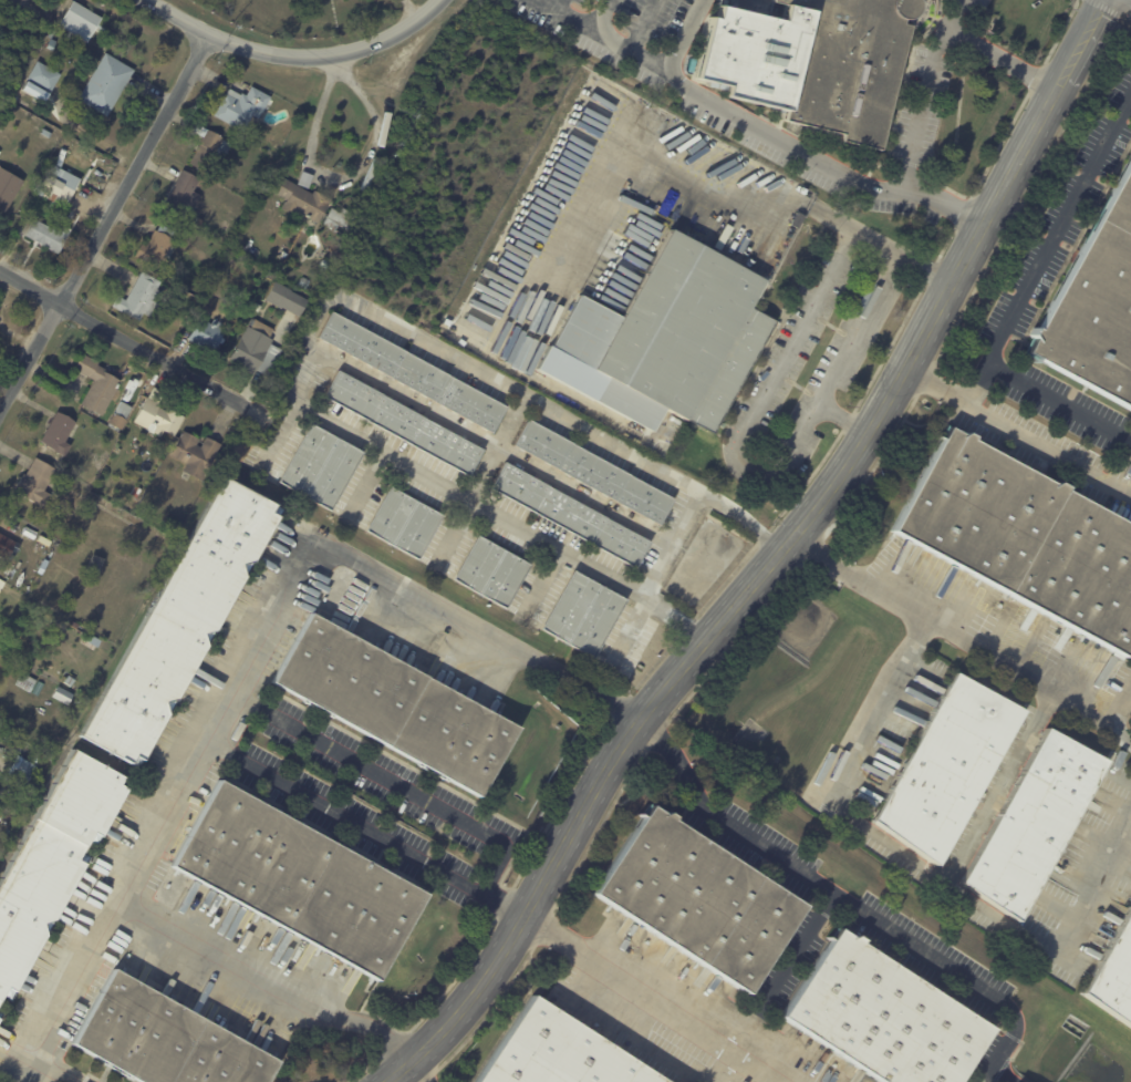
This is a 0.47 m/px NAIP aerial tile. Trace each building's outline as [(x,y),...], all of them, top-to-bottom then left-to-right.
[(771,2),(772,0),(918,0),(919,2),(919,8),(917,11),(915,13),(913,14),(910,17),(905,18),(902,18),(900,24),(909,25),(878,151),(840,142),(841,135),(784,122),(787,109),(727,94),(728,92),(705,89),(707,80),(697,76),(712,17),(717,18),(720,3),(785,19),(787,7),(771,2)] [(79,34),(86,23),(97,31),(90,42),(79,34)] [(46,49),(50,43),(56,47),(53,52),(46,49)] [(133,73),(107,116),(79,100),(106,53),(134,71),(133,73)] [(37,61),(61,75),(51,93),(40,86),(39,87),(29,82),(30,81),(27,80),(37,61)] [(268,110),(262,120),(257,116),(248,132),(218,115),(230,94),(231,94),(234,90),(246,95),(246,94),(251,96),(256,86),(274,97),(268,110)] [(190,162),(197,151),(196,150),(204,136),(195,131),(199,123),(225,138),(232,143),(224,159),(219,156),(209,173),(190,162)] [(1036,332),(1130,158),(1130,413),(1024,354),(1031,341),(1028,337),(1033,330),(1036,332)] [(73,194),(66,209),(35,194),(51,164),(81,181),(73,194)] [(2,218),(0,217),(0,167),(2,168),(1,168),(23,183),(2,218)] [(188,220),(163,207),(184,168),(200,178),(194,190),(201,195),(188,220)] [(298,185),(313,194),(315,189),(332,199),(320,224),(309,217),(307,220),(282,207),(287,199),(277,194),(284,178),(298,185)] [(326,219),(333,207),(341,213),(344,207),(355,214),(352,218),(355,219),(350,229),(336,223),(332,231),(323,226),(326,219)] [(72,220),(63,215),(66,208),(76,214),(72,220)] [(807,217),(799,229),(791,225),(798,212),(807,217)] [(225,218),(234,224),(229,230),(221,226),(225,218)] [(63,226),(72,230),(58,256),(24,236),(34,219),(52,229),(54,224),(60,227),(61,225),(63,226)] [(152,237),(156,229),(158,230),(162,224),(176,231),(173,238),(178,241),(169,258),(165,256),(159,268),(136,255),(143,243),(147,245),(152,237)] [(764,279),(747,309),(772,322),(712,434),(665,409),(652,432),(538,369),(551,346),(553,347),(582,295),(623,317),(672,228),(764,279)] [(326,268),(321,265),(324,258),(331,262),(326,268)] [(139,321),(113,306),(118,295),(126,300),(143,270),(162,281),(158,288),(164,291),(151,316),(144,312),(139,321)] [(303,277),(311,280),(307,289),(299,286),(303,277)] [(300,316),(283,307),(282,308),(266,299),(277,280),(293,289),(292,290),(309,299),(300,316)] [(261,308),(259,311),(253,308),(257,302),(262,306),(261,308)] [(507,405),(509,406),(494,434),(320,337),(335,309),(507,405)] [(209,350),(189,338),(201,317),(212,323),(216,318),(225,323),(221,328),(226,331),(214,352),(209,350)] [(261,321),(274,328),(270,337),(273,339),(272,342),(284,350),(279,359),(278,358),(268,375),(257,370),(255,374),(238,365),(239,362),(231,358),(249,326),(252,327),(257,319),(261,321)] [(103,415),(82,403),(95,380),(74,368),(83,352),(100,362),(98,364),(106,369),(105,371),(122,381),(103,415)] [(485,451),(470,476),(325,395),(340,370),(384,394),(485,451)] [(156,387),(166,392),(160,402),(186,416),(175,436),(165,431),(162,436),(155,432),(155,434),(146,430),(147,427),(135,421),(148,396),(149,396),(155,387),(156,387)] [(123,401),(134,408),(127,419),(128,419),(122,430),(110,423),(115,412),(116,413),(123,401)] [(75,423),(65,441),(72,444),(65,456),(40,442),(58,411),(76,421),(75,423)] [(668,419),(671,414),(679,419),(677,423),(668,419)] [(530,420),(675,498),(661,525),(516,445),(530,420)] [(365,452),(332,511),(281,481),(313,423),(365,452)] [(1066,491),(1130,526),(1130,649),(1125,659),(892,532),(948,426),(963,434),(967,432),(975,436),(973,440),(998,454),(1055,484),(1059,482),(1068,487),(1066,491)] [(200,439),(197,444),(201,447),(207,436),(221,444),(203,481),(184,471),(187,464),(172,455),(184,431),(200,439)] [(116,446),(122,450),(116,460),(111,456),(116,446)] [(51,478),(44,490),(51,494),(43,507),(15,492),(17,490),(15,488),(24,473),(25,474),(37,456),(56,468),(51,478)] [(652,543),(637,569),(492,488),(507,463),(652,543)] [(279,521),(256,561),(253,561),(246,575),(247,576),(218,628),(221,629),(209,651),(207,650),(178,701),(179,701),(169,719),(168,719),(145,761),(137,758),(133,765),(81,735),(228,475),(278,504),(277,505),(283,508),(280,515),(281,515),(279,521)] [(137,497),(132,494),(136,486),(143,490),(137,497)] [(443,514),(445,515),(421,559),(369,530),(393,486),(443,514)] [(164,517),(176,524),(172,533),(159,526),(164,517)] [(6,560),(0,557),(0,534),(15,543),(6,560)] [(480,537),(531,565),(507,609),(455,580),(479,536),(480,537)] [(105,559),(100,576),(86,571),(93,555),(105,559)] [(42,575),(38,573),(45,558),(50,561),(42,575)] [(575,571),(629,600),(595,659),(543,630),(575,571)] [(515,729),(477,797),(269,681),(307,611),(515,729)] [(1024,710),(1025,711),(940,866),(873,821),(955,672),(1024,710)] [(31,692),(17,684),(21,677),(23,678),(25,674),(38,681),(31,692)] [(69,705),(53,697),(59,686),(74,694),(69,705)] [(1049,728),(1109,761),(1020,923),(963,883),(1048,728),(1049,728)] [(3,997),(0,1002),(0,881),(73,749),(124,776),(120,784),(127,789),(126,792),(101,836),(96,844),(90,841),(83,853),(91,856),(54,920),(53,921),(45,935),(46,936),(15,993),(13,992),(10,1000),(3,997)] [(221,781),(427,895),(380,982),(172,866),(219,780),(221,781)] [(806,907),(748,996),(593,894),(651,804),(665,814),(668,813),(676,817),(674,820),(806,907)] [(1081,992),(1130,904),(1130,1027),(1081,992)] [(993,1029),(959,1081),(880,1081),(780,1017),(838,928),(852,937),(855,936),(857,935),(863,940),(861,942),(993,1029)] [(280,1062),(269,1081),(138,1081),(72,1045),(114,969),(280,1062)] [(543,1002),(666,1081),(477,1081),(533,996),(543,1002)]
